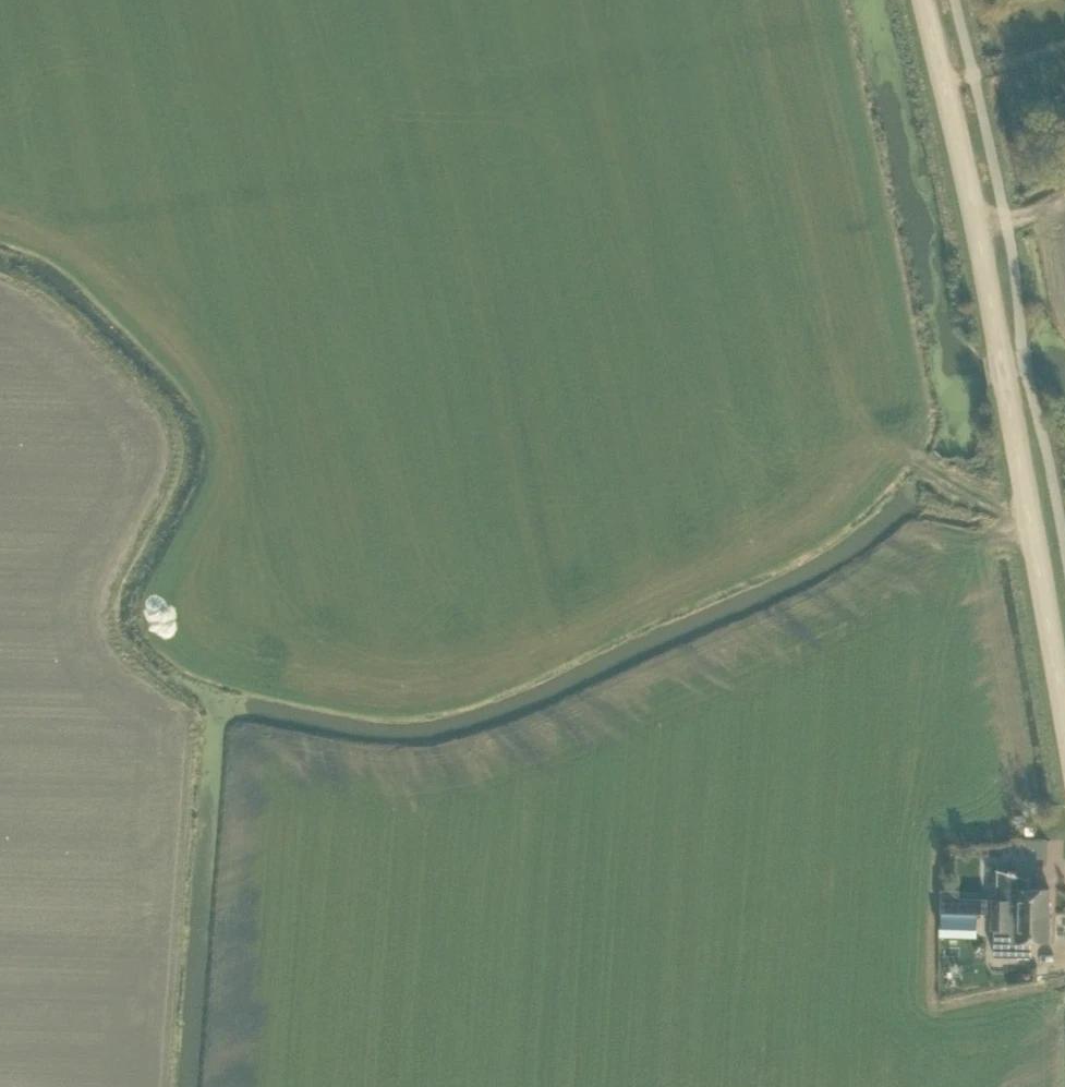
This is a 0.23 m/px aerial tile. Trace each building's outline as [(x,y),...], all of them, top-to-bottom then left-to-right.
[(993,899),(993,913),(1049,914),(1050,888),(1029,888),(1030,879),(1031,880),(1032,878),(1030,878),(1030,876),(1028,876),(1028,877),(1017,874),(1017,872),(1009,869),(1008,871),(999,869),(999,867),(998,867),(998,868),(997,868),(996,869),(998,870),(997,899),(993,899)] [(961,912),(988,912),(988,898),(961,897),(961,912)] [(1049,940),(1049,914),(993,913),(993,928),(995,928),(995,956),(1032,956),(1033,940),(1049,940)] [(962,914),(961,932),(977,932),(978,914),(962,914)]
